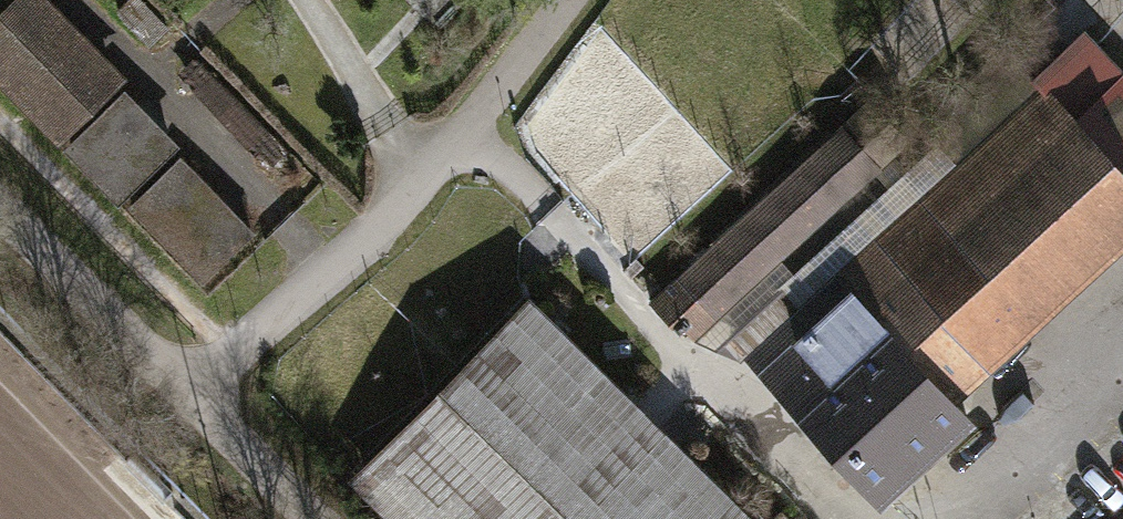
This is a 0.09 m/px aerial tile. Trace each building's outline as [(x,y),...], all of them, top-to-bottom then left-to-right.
[(0,11),(0,79),(60,140),(122,79),(44,0),(12,0),(0,11)] [(837,280),(865,311),(1069,123),(1122,74),(1095,44),(837,280)] [(1069,123),(1122,181),(1122,74),(1069,123)] [(123,95),(73,145),(125,198),(176,147),(123,95)] [(867,101),(649,300),(680,333),(689,324),(699,335),(719,317),(709,306),(868,160),(874,167),(903,140),(867,101)] [(865,311),(942,391),(1122,226),(1122,181),(1069,123),(865,311)] [(182,156),(131,207),(205,280),(255,229),(182,156)] [(965,416),(942,391),(865,311),(848,326),(822,299),(800,320),(775,293),(745,320),(786,365),(804,348),(814,358),(781,389),(879,495),(965,416)] [(528,296),(347,478),(389,518),(755,518),(528,296)]
